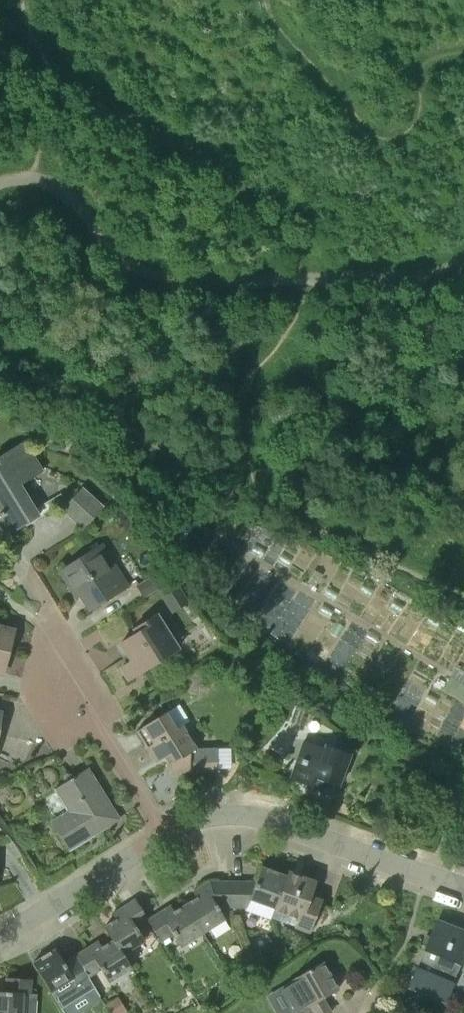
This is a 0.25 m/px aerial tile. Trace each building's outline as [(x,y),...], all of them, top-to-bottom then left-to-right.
[(38,516),(20,486),(43,472),(25,441),(0,455),(0,539),(38,516)] [(61,510),(82,530),(103,507),(82,487),(61,510)] [(98,605),(129,585),(103,544),(60,571),(77,597),(88,590),(98,605)] [(164,568),(135,586),(144,600),(172,582),(164,568)] [(179,648),(158,614),(133,630),(136,634),(120,644),(131,662),(121,668),(128,680),(179,648)] [(2,673),(12,632),(0,629),(0,673),(2,673)] [(463,702),(463,685),(450,677),(442,690),(463,702)] [(217,771),(216,756),(190,757),(190,753),(197,749),(182,725),(177,728),(166,712),(136,731),(155,762),(167,755),(172,762),(170,763),(170,773),(217,771)] [(323,748),(303,741),(290,780),(323,791),(326,782),(338,787),(350,753),(325,744),(323,748)] [(66,811),(50,821),(68,850),(107,826),(104,823),(107,821),(109,813),(107,810),(111,808),(87,769),(53,790),(66,811)] [(271,919),(271,918),(286,876),(261,867),(255,882),(230,882),(230,908),(246,909),(246,910),(271,919)] [(287,873),(271,918),(295,926),(296,927),(308,931),(319,901),(308,897),(314,882),(287,873)] [(225,920),(218,908),(230,908),(230,882),(209,881),(192,892),(196,898),(185,905),(203,934),(225,920)] [(137,929),(148,922),(149,922),(147,920),(135,900),(112,914),(116,920),(104,927),(112,941),(113,940),(122,956),(124,955),(144,942),(137,929)] [(173,935),(180,948),(203,934),(185,905),(174,912),(170,906),(147,920),(149,922),(148,922),(160,943),(173,935)] [(445,1002),(463,955),(463,932),(437,921),(424,951),(437,956),(430,973),(417,968),(409,987),(445,1002)] [(124,955),(122,956),(113,940),(112,941),(102,947),(98,941),(75,955),(89,977),(100,970),(108,983),(131,969),(124,955)] [(95,987),(89,977),(75,955),(63,963),(55,949),(32,963),(60,1009),(95,987)] [(314,1012),(330,1012),(321,998),(335,990),(335,991),(338,989),(322,962),(291,979),(292,981),(283,986),(297,1012),(310,1006),(314,1012)] [(24,993),(30,994),(31,979),(6,978),(5,992),(0,992),(0,1012),(23,1012),(24,993)]
